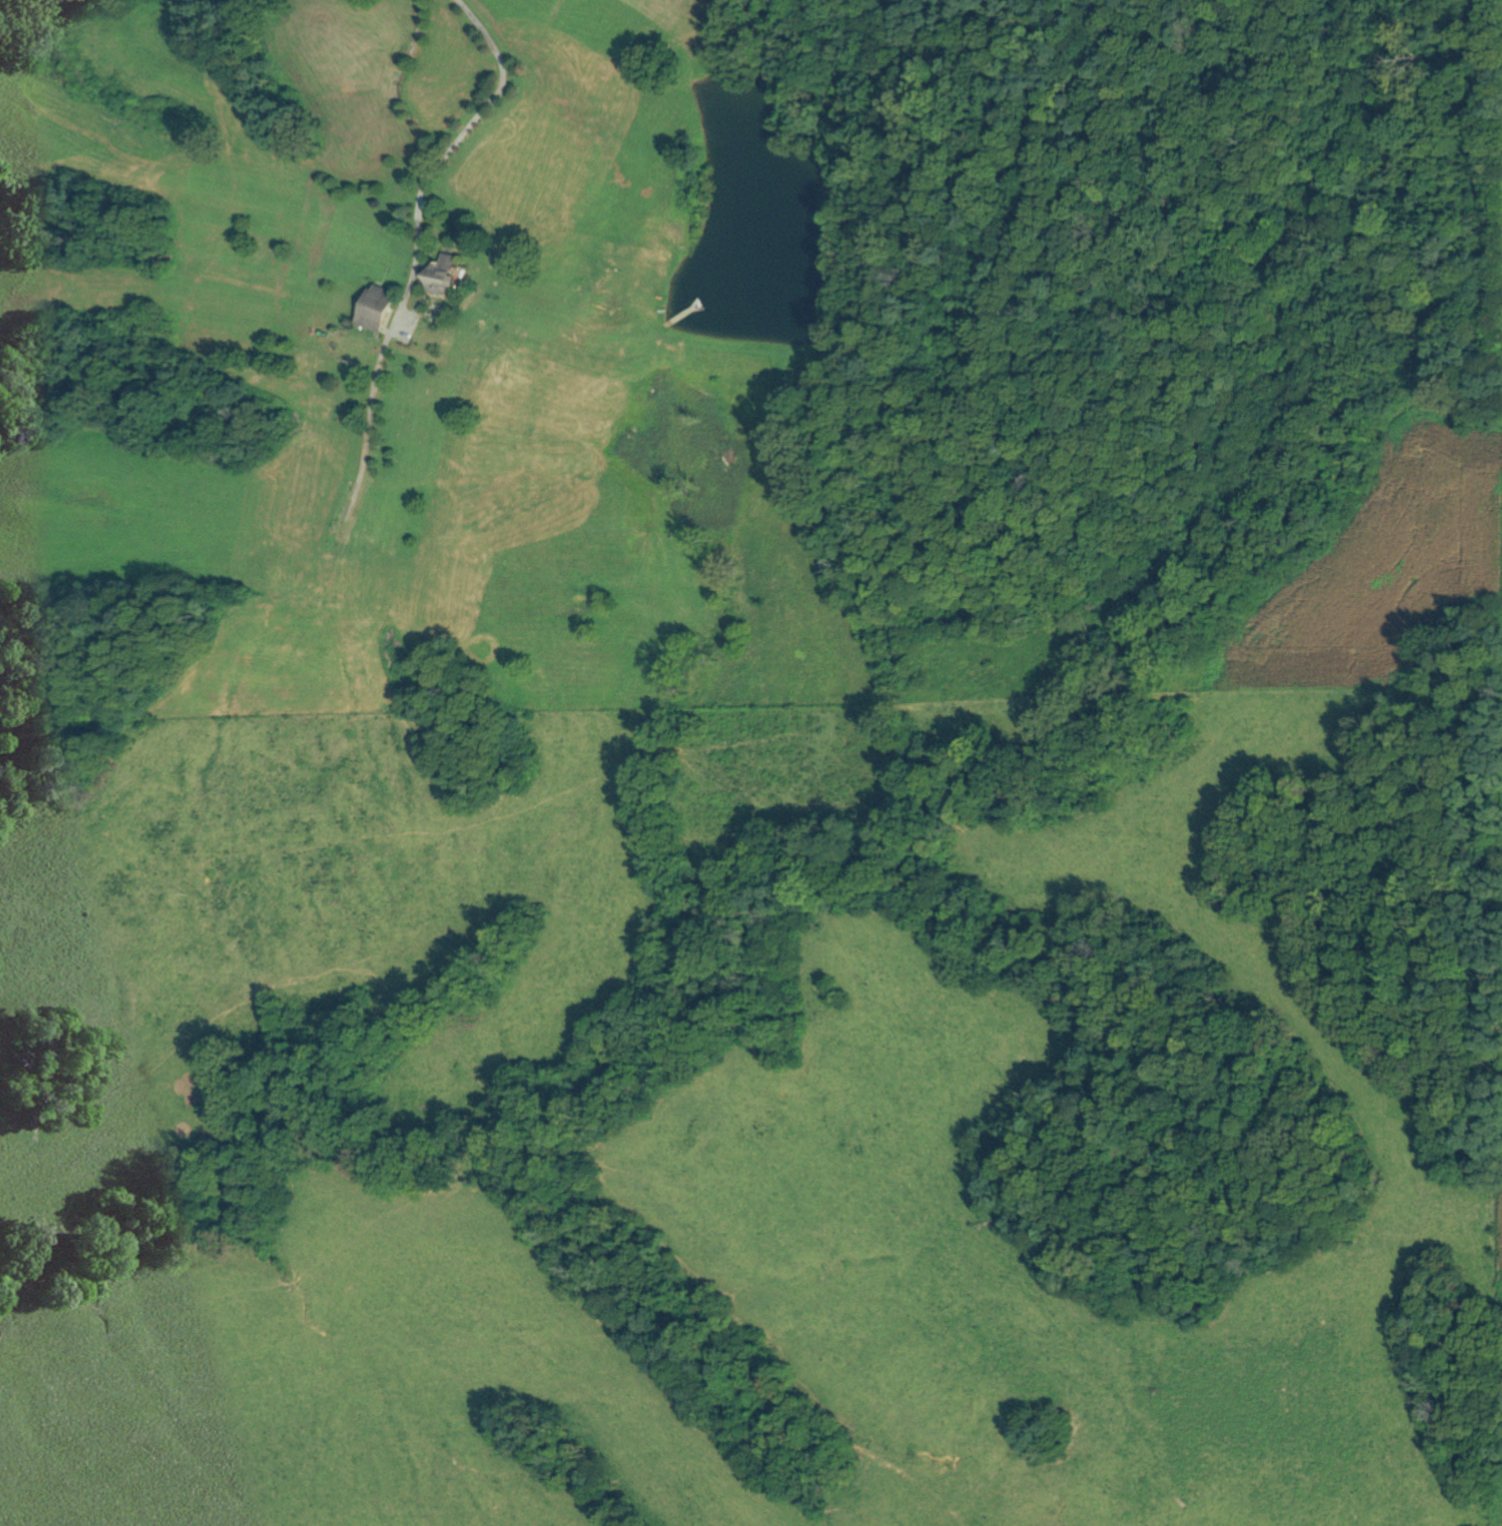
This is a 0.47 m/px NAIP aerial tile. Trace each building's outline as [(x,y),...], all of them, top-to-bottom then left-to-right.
[(435,278),(424,275),(421,290),(444,296),(453,256),(441,253),(435,278)] [(351,326),(378,333),(390,290),(363,283),(351,326)]
